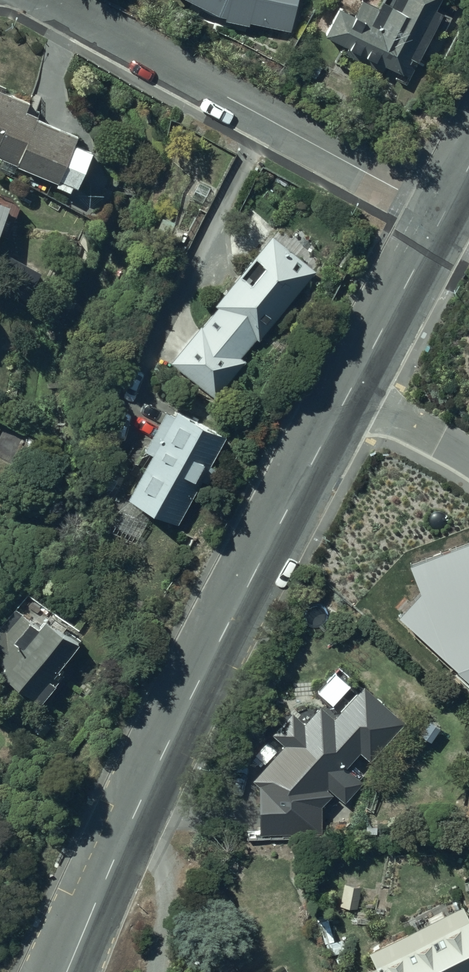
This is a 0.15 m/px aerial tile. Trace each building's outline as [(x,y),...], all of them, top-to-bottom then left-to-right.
[(311,53),(331,11),(308,0),(198,0),(311,53)] [(434,95),(468,21),(468,10),(447,0),(404,0),(373,66),(434,95)] [(9,104),(0,120),(0,163),(73,204),(100,155),(9,104)] [(0,194),(0,232),(13,199),(0,194)] [(224,392),(325,270),(281,234),(180,357),(224,392)] [(181,524),(232,432),(190,409),(139,500),(181,524)] [(411,564),(422,595),(399,620),(468,684),(468,542),(411,564)] [(25,690),(69,716),(104,657),(60,631),(25,690)] [(403,737),(360,704),(334,738),(299,711),(248,778),(280,803),(298,780),(343,815),(403,737)] [(385,942),(397,971),(468,971),(468,909),(385,942)]
